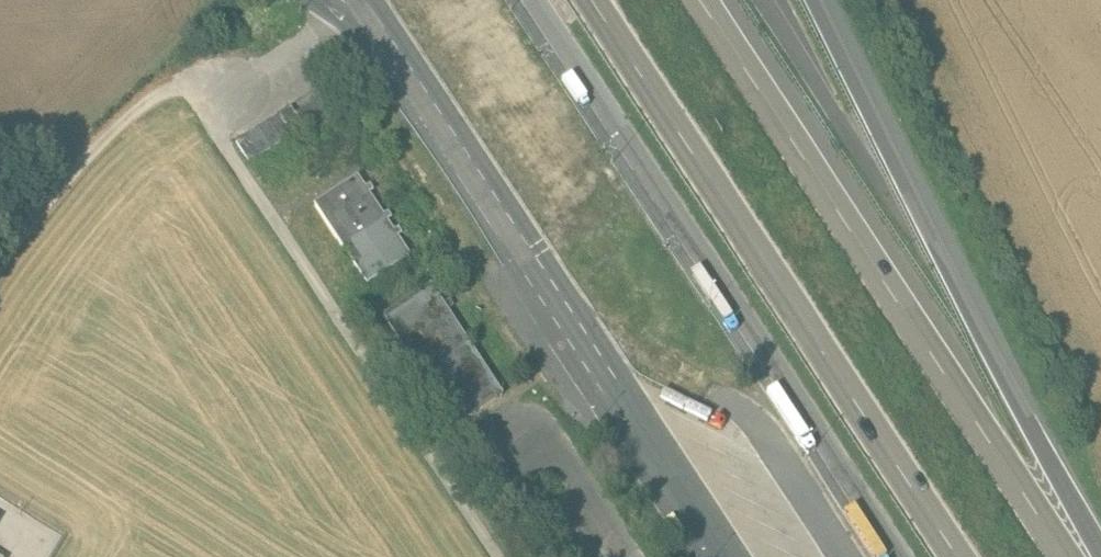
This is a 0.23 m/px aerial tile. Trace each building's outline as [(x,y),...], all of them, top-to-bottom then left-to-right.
[(290,107),(235,142),(249,163),(303,127),(309,136),(343,114),(328,93),(295,114),(290,107)] [(357,178),(314,205),(367,284),(409,258),(357,178)] [(430,288),(383,319),(455,429),(474,416),(502,398),(430,288)]
